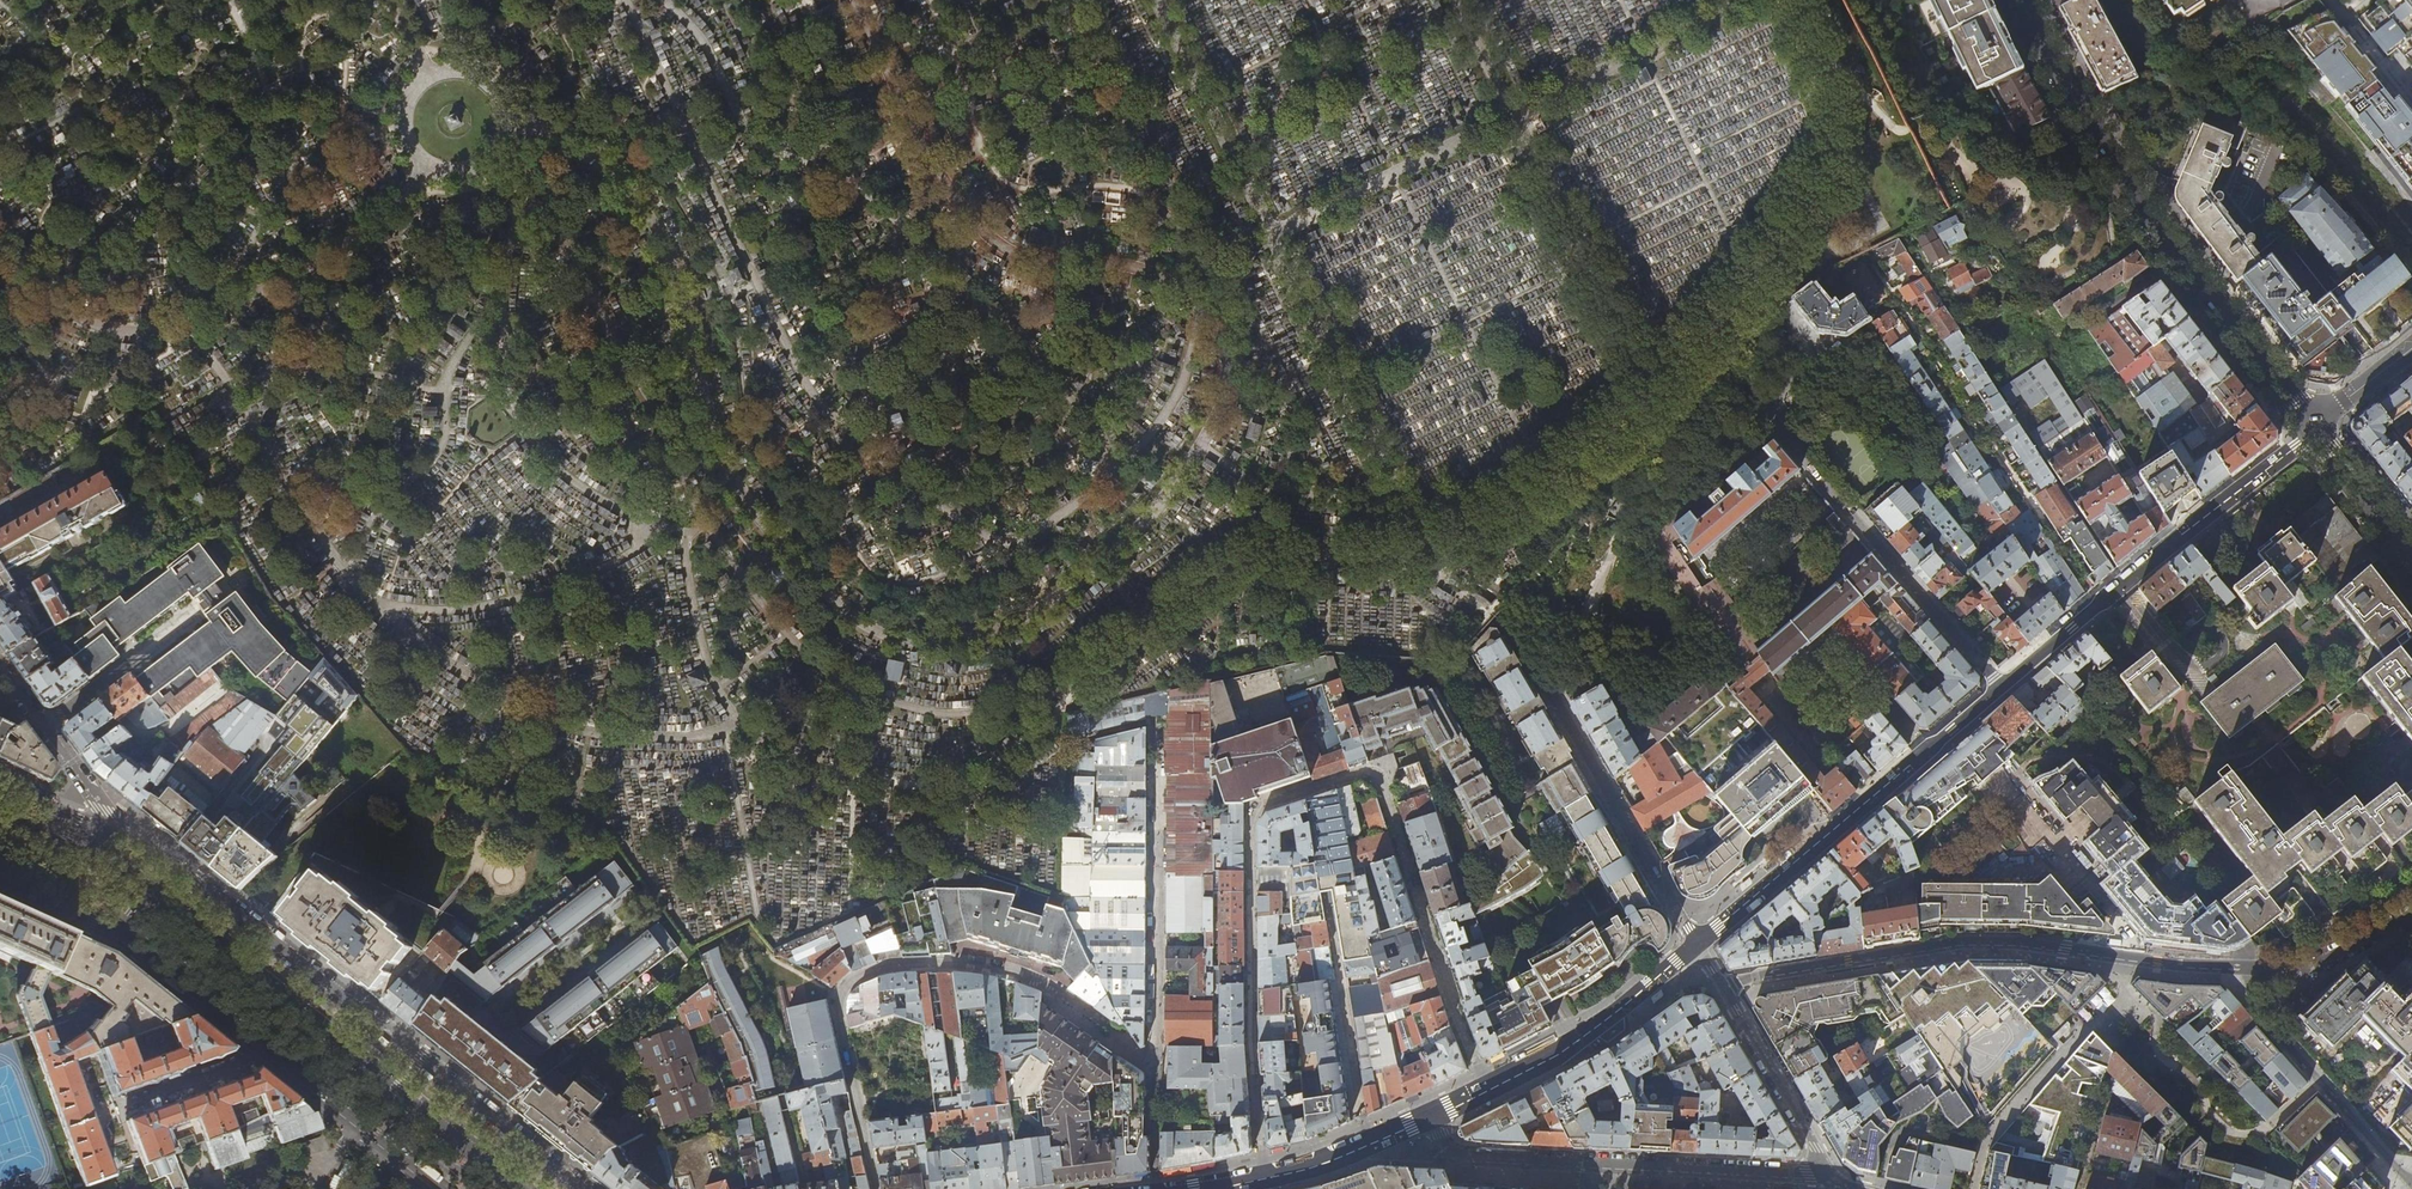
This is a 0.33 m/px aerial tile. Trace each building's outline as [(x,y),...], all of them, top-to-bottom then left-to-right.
[(1852,10),(1871,0),(1847,0),(1852,10)] [(1945,105),(1979,89),(1989,84),(2024,69),(2021,63),(2007,35),(1995,11),(1991,0),(1893,0),(1945,105)] [(2059,10),(2077,0),(2054,0),(2059,10)] [(2095,0),(2077,0),(2059,10),(2067,25),(2079,46),(2100,84),(2105,94),(2139,77),(2095,0)] [(2174,15),(2181,10),(2184,15),(2203,3),(2201,0),(2202,0),(2164,0),(2174,15)] [(2409,39),(2411,36),(2411,0),(2396,0),(2385,9),(2363,25),(2387,56),(2401,45),(2409,39)] [(828,18),(841,17),(841,4),(827,4),(828,18)] [(2340,26),(2332,16),(2328,10),(2288,31),(2350,108),(2384,81),(2373,67),(2349,37),(2340,26)] [(451,20),(450,36),(458,37),(466,37),(467,21),(451,20)] [(2401,45),(2387,56),(2381,61),(2373,67),(2384,81),(2399,99),(2411,116),(2411,36),(2409,39),(2401,45)] [(2037,93),(2024,69),(1989,84),(2005,114),(2011,111),(2021,129),(2042,120),(2050,116),(2037,93)] [(2350,108),(2411,187),(2411,116),(2399,99),(2384,81),(2350,108)] [(2174,198),(2175,202),(2176,205),(2197,232),(2217,258),(2237,283),(2240,281),(2242,279),(2262,263),(2256,255),(2283,234),(2265,210),(2248,223),(2245,218),(2234,226),(2225,215),(2228,212),(2220,201),(2221,199),(2221,197),(2220,195),(2218,193),(2215,193),(2213,195),(2212,197),(2208,192),(2220,164),(2221,166),(2222,166),(2224,167),(2227,167),(2229,165),(2230,164),(2230,161),(2228,159),(2230,153),(2234,155),(2249,124),(2206,105),(2170,177),(2170,178),(2177,182),(2173,192),(2173,195),(2174,198)] [(1136,169),(1125,167),(1122,181),(1133,183),(1136,169)] [(2374,251),(2307,174),(2278,198),(2339,277),(2374,251)] [(1081,213),(1070,217),(1076,231),(1086,226),(1081,213)] [(1957,218),(1937,228),(1949,247),(1967,238),(1964,232),(1964,229),(1965,226),(1957,218)] [(1896,253),(1906,248),(1898,236),(1878,246),(1882,254),(1893,249),(1896,253)] [(1923,244),(1931,261),(1947,252),(1939,236),(1923,244)] [(1921,271),(1906,248),(1896,253),(1895,254),(1899,260),(1897,261),(1899,262),(1892,267),(1898,275),(1905,269),(1910,277),(1921,271)] [(2040,313),(2049,328),(2123,282),(2124,284),(2149,267),(2147,265),(2141,257),(2137,251),(2040,313)] [(2334,337),(2352,323),(2330,295),(2312,309),(2271,256),(2262,263),(2242,279),(2279,325),(2273,329),(2277,335),(2282,340),(2300,364),(2303,368),(2337,341),(2334,337)] [(2330,295),(2352,323),(2410,279),(2394,258),(2384,265),(2378,257),(2330,294),(2330,295)] [(1947,268),(1957,289),(1973,280),(1975,283),(1991,275),(1987,267),(1971,275),(1963,259),(1947,268)] [(725,269),(734,290),(750,282),(741,261),(725,269)] [(1845,277),(1864,305),(1881,294),(1862,265),(1849,274),(1846,270),(1843,272),(1846,277),(1845,277)] [(1908,300),(1932,287),(1924,276),(1900,288),(1908,300)] [(2118,372),(2189,320),(2177,305),(2174,300),(2160,283),(2089,331),(2118,373),(2118,372)] [(1832,331),(1846,333),(1869,318),(1856,298),(1840,308),(1835,303),(1831,307),(1812,285),(1793,299),(1817,329),(1832,331)] [(1943,304),(1932,287),(1908,300),(1911,303),(1917,300),(1926,314),(1936,307),(1937,308),(1943,304)] [(1324,386),(1316,389),(1281,296),(1268,301),(1272,313),(1254,319),(1269,359),(1280,355),(1287,373),(1297,369),(1314,415),(1332,408),(1324,386)] [(1953,319),(1943,304),(1937,308),(1927,314),(1943,340),(1958,331),(1951,320),(1953,319)] [(1871,322),(1880,335),(1902,321),(1893,308),(1871,322)] [(2189,320),(2118,372),(2168,448),(2179,441),(2184,438),(2199,428),(2187,410),(2195,403),(2174,372),(2168,376),(2170,380),(2168,381),(2162,372),(2170,366),(2174,363),(2166,353),(2172,348),(2208,394),(2210,392),(2232,375),(2228,369),(2210,346),(2192,324),(2189,320)] [(1911,334),(1902,321),(1880,335),(1889,348),(1911,334)] [(1179,323),(1173,327),(1179,336),(1182,334),(1185,332),(1179,323)] [(1965,341),(1958,331),(1943,340),(1941,342),(1948,353),(1950,351),(1965,341)] [(1911,334),(1889,348),(1909,378),(1923,369),(1915,356),(1926,349),(1921,341),(1917,343),(1911,334)] [(1972,351),(1965,341),(1950,351),(1957,361),(1972,351)] [(1978,361),(1972,351),(1957,361),(1962,368),(1956,372),(1958,375),(1978,361)] [(1985,372),(1978,361),(1958,375),(1960,379),(1966,375),(1971,382),(1985,372)] [(2045,361),(2014,380),(2001,389),(2011,404),(2018,400),(2015,396),(2021,393),(2031,408),(2049,395),(2063,418),(2058,422),(2064,432),(2082,420),(2072,405),(2045,361)] [(468,367),(461,364),(460,367),(459,369),(466,373),(468,367)] [(2168,376),(2174,372),(2170,366),(2162,372),(2168,381),(2170,380),(2168,376)] [(1923,369),(1909,378),(1916,388),(1930,380),(1923,369)] [(1992,383),(1985,372),(1971,382),(1978,393),(1992,383)] [(2208,397),(2210,400),(2198,408),(2195,403),(2187,410),(2199,428),(2204,437),(2219,428),(2222,434),(2232,427),(2234,425),(2258,408),(2258,407),(2246,392),(2244,390),(2232,375),(2210,392),(2208,397)] [(2408,381),(2400,387),(2411,404),(2411,378),(2408,381)] [(1935,387),(1930,380),(1916,388),(1923,399),(1943,386),(1940,383),(1935,387)] [(1999,393),(1992,383),(1978,393),(1984,403),(1999,393)] [(62,403),(77,408),(83,392),(68,386),(62,403)] [(1943,386),(1923,399),(1930,409),(1944,400),(1939,393),(1945,389),(1943,386)] [(2377,404),(2402,438),(2411,451),(2411,430),(2406,435),(2399,426),(2405,422),(2401,417),(2409,411),(2411,415),(2411,404),(2400,387),(2388,396),(2377,404)] [(2261,405),(2249,390),(2246,392),(2258,407),(2261,405)] [(2005,403),(1999,393),(1984,403),(1982,404),(1986,412),(1984,413),(1985,416),(2005,403)] [(2089,394),(2072,405),(2082,420),(2106,458),(2115,472),(2116,472),(2118,474),(2132,497),(2144,515),(2156,535),(2159,533),(2170,524),(2169,521),(2164,513),(2139,474),(2119,443),(2114,434),(2089,394)] [(1948,407),(1944,400),(1930,409),(1936,419),(1956,407),(1954,403),(1948,407)] [(2012,414),(2005,403),(1985,416),(1992,427),(1998,424),(2012,414)] [(2375,459),(2402,438),(2377,404),(2365,413),(2353,422),(2352,430),(2364,445),(2375,459)] [(1956,407),(1936,419),(1943,429),(1958,421),(1954,416),(1960,412),(1956,407)] [(2258,408),(2234,425),(2239,433),(2226,442),(2222,440),(2235,431),(2232,427),(2222,434),(2209,444),(2213,451),(2230,477),(2253,459),(2276,441),(2277,432),(2258,408)] [(902,413),(892,416),(895,425),(905,422),(902,413)] [(2,548),(59,514),(84,500),(85,503),(111,489),(178,451),(153,414),(91,449),(104,472),(1,533),(0,532),(0,545),(2,548)] [(2019,424),(2012,414),(1998,424),(2000,427),(1997,428),(2000,432),(2002,430),(2005,434),(2019,424)] [(2082,420),(2064,432),(2059,436),(2040,448),(2064,486),(2106,458),(2082,420)] [(1962,427),(1958,421),(1943,429),(1949,438),(1950,440),(1970,427),(1967,424),(1962,427)] [(1263,427),(1251,424),(1247,439),(1258,442),(1263,427)] [(2026,435),(2019,424),(2005,434),(2007,438),(2005,439),(2007,442),(2009,441),(2011,444),(2026,435)] [(2033,438),(2040,448),(2059,436),(2052,425),(2047,429),(2046,426),(2042,428),(2044,431),(2033,438)] [(1970,427),(1950,440),(1957,450),(1971,441),(1966,434),(1972,430),(1970,427)] [(2204,437),(2199,428),(2184,438),(2192,450),(2206,440),(2204,437)] [(2114,434),(2119,443),(2125,439),(2120,430),(2114,434)] [(2032,444),(2026,435),(2011,444),(2013,448),(2011,449),(2013,453),(2016,451),(2018,455),(2032,444)] [(1977,482),(1971,472),(1964,461),(1957,450),(1950,440),(1949,438),(1931,454),(1938,463),(1939,463),(1938,462),(1941,459),(1961,488),(1963,487),(1976,508),(1978,507),(1987,522),(1985,523),(1992,535),(2006,526),(2000,516),(1991,503),(1977,482)] [(2402,438),(2375,459),(2379,465),(2394,483),(2411,470),(2411,451),(2402,438)] [(1749,476),(1742,468),(1727,481),(1734,489),(1698,519),(1692,511),(1674,527),(1753,646),(1763,639),(1737,601),(1719,573),(1715,576),(1699,556),(1800,470),(1787,455),(1773,440),(1759,453),(1767,461),(1749,476)] [(1971,441),(1957,450),(1964,461),(1978,452),(1971,441)] [(2179,441),(2168,448),(2171,454),(2195,490),(2198,494),(2201,499),(2215,488),(2230,477),(2213,451),(2194,464),(2179,441)] [(2039,455),(2032,444),(2018,455),(2020,458),(2018,460),(2020,462),(2022,461),(2025,465),(2039,455)] [(1978,452),(1964,461),(1971,472),(1985,462),(1978,452)] [(2171,454),(2139,474),(2164,513),(2171,507),(2195,490),(2171,454)] [(2046,466),(2039,455),(2025,465),(2032,476),(2046,466)] [(1985,462),(1971,472),(1977,482),(1992,472),(1990,469),(1993,468),(1990,464),(1987,466),(1985,462)] [(2054,477),(2046,466),(2032,476),(2039,487),(2054,477)] [(1974,545),(1913,470),(1898,483),(1921,512),(1935,528),(1946,542),(1959,558),(1961,556),(1964,559),(1974,551),(1971,547),(1974,545)] [(2394,483),(2411,506),(2411,470),(2394,483)] [(1997,481),(1992,472),(1977,482),(1991,503),(2005,493),(2002,488),(2006,485),(2002,478),(1997,481)] [(3,516),(3,515),(55,485),(49,474),(0,503),(0,518),(3,516)] [(2117,508),(2132,497),(2118,474),(2085,495),(2084,494),(2075,500),(2076,502),(2075,502),(2117,567),(2140,549),(2156,535),(2144,515),(2128,525),(2117,508)] [(2080,516),(2054,477),(2039,487),(2030,493),(2056,532),(2080,516)] [(1888,540),(1921,512),(1898,483),(1864,513),(1876,527),(1888,540)] [(8,571),(15,567),(14,565),(20,562),(21,563),(28,559),(29,561),(40,555),(39,554),(68,537),(67,535),(71,533),(73,535),(74,536),(76,535),(77,535),(79,533),(79,531),(77,530),(81,527),(83,529),(121,507),(111,489),(85,503),(0,552),(0,602),(15,593),(10,585),(14,583),(8,571)] [(2005,493),(1991,503),(2000,516),(2014,506),(2005,493)] [(2290,528),(2316,561),(2341,591),(2357,577),(2350,569),(2358,563),(2364,571),(2369,566),(2378,559),(2340,512),(2326,494),(2306,509),(2307,510),(2288,526),(2290,528)] [(1610,514),(1608,516),(1620,522),(1625,506),(1628,497),(1625,495),(1610,514)] [(160,512),(155,503),(151,505),(156,514),(160,512)] [(2020,516),(2014,506),(2000,516),(2006,526),(2020,516)] [(2020,516),(2006,526),(2013,537),(2028,560),(2050,594),(2063,614),(2075,604),(2086,594),(2030,509),(2020,516)] [(1935,528),(1921,512),(1888,540),(1894,548),(1902,557),(1935,528)] [(1833,527),(1839,533),(1848,526),(1836,513),(1828,521),(1833,527)] [(2095,540),(2080,516),(2056,532),(2072,555),(2082,548),(2095,540)] [(1753,646),(1674,527),(1672,525),(1651,542),(1729,660),(1723,666),(1734,679),(1740,673),(1745,669),(1761,656),(1758,652),(1753,646)] [(1935,552),(1946,542),(1935,528),(1902,557),(1908,564),(1914,570),(1935,552)] [(2292,580),(2316,561),(2290,528),(2278,537),(2257,554),(2265,563),(2293,598),(2301,608),(2309,601),(2292,580)] [(1988,595),(2028,560),(2013,537),(1970,571),(1985,591),(1988,595)] [(2114,570),(2095,540),(2082,548),(2093,565),(2083,572),(2088,578),(2086,580),(2092,589),(2105,578),(2114,570)] [(147,630),(191,596),(194,600),(211,588),(213,590),(218,586),(227,579),(203,546),(171,570),(173,572),(129,605),(123,599),(122,599),(115,591),(84,609),(94,621),(93,622),(99,630),(78,646),(84,654),(78,659),(93,678),(120,657),(122,656),(119,652),(123,649),(114,637),(138,619),(147,630)] [(2179,555),(2168,565),(2186,588),(2187,590),(2191,587),(2190,585),(2195,581),(2194,580),(2199,575),(2199,572),(2203,572),(2203,576),(2227,605),(2236,598),(2191,546),(2179,555)] [(1946,566),(1935,552),(1914,570),(1923,581),(1938,599),(1963,578),(1962,576),(1969,570),(1962,562),(1955,569),(1950,563),(1946,566)] [(1868,626),(1876,619),(1868,609),(1898,584),(1888,572),(1880,563),(1877,559),(1872,554),(1758,652),(1761,656),(1770,670),(1780,685),(1806,724),(1809,728),(1815,724),(1783,676),(1830,636),(1835,641),(1840,637),(1895,700),(1915,684),(1916,683),(1868,626)] [(2293,598),(2265,563),(2233,588),(2254,614),(2248,619),(2256,629),(2293,598)] [(2186,588),(2168,565),(2152,578),(2139,589),(2157,612),(2186,588)] [(2400,647),(2411,637),(2411,621),(2400,606),(2389,591),(2369,566),(2364,571),(2357,577),(2341,591),(2334,597),(2384,660),(2278,743),(2304,776),(2312,771),(2325,787),(2338,777),(2354,797),(2322,822),(2314,811),(2308,816),(2262,757),(2250,766),(2232,773),(2227,767),(2217,775),(2222,781),(2194,802),(2251,876),(2220,901),(2236,921),(2250,938),(2272,921),(2284,936),(2286,937),(2289,937),(2314,917),(2314,916),(2314,914),(2314,912),(2293,888),(2273,904),(2266,895),(2287,879),(2284,875),(2295,866),(2333,913),(2334,913),(2336,913),(2356,897),(2357,895),(2356,894),(2340,874),(2345,869),(2333,855),(2342,848),(2365,876),(2367,877),(2368,876),(2387,860),(2388,860),(2388,858),(2374,840),(2383,834),(2392,846),(2411,830),(2411,746),(2379,772),(2366,756),(2401,728),(2411,741),(2411,663),(2400,647)] [(33,583),(57,625),(72,616),(49,574),(33,583)] [(1461,580),(1452,576),(1450,580),(1458,585),(1461,580)] [(1868,609),(1876,619),(1883,627),(1891,637),(1899,646),(1910,636),(1929,620),(1921,610),(1914,603),(1909,597),(1903,591),(1898,584),(1868,609)] [(263,627),(239,595),(230,602),(218,586),(213,590),(211,588),(194,600),(201,609),(213,624),(203,632),(226,662),(235,654),(259,681),(260,681),(287,703),(313,675),(288,654),(289,654),(263,627)] [(380,589),(375,586),(372,591),(375,592),(377,594),(380,589)] [(10,653),(35,638),(29,630),(32,628),(21,611),(17,613),(16,611),(25,605),(26,602),(24,597),(27,596),(23,589),(15,593),(0,602),(0,640),(7,649),(10,653)] [(2004,614),(1988,595),(1985,591),(1977,598),(1973,593),(1950,612),(1958,622),(1967,617),(1977,608),(1976,606),(1980,603),(1995,621),(2004,614)] [(2045,629),(2063,614),(2050,594),(2013,625),(2028,643),(2045,629)] [(2195,617),(2198,622),(2206,615),(2190,594),(2182,600),(2195,617)] [(2229,607),(2238,600),(2236,598),(2227,605),(2229,607)] [(2013,625),(2004,614),(1995,621),(1986,629),(2005,647),(2009,643),(2018,652),(2028,643),(2013,625)] [(2189,629),(2198,622),(2195,617),(2185,624),(2189,629)] [(2304,631),(2315,622),(2310,617),(2299,626),(2304,631)] [(147,630),(138,619),(114,637),(123,649),(133,640),(147,630)] [(1929,620),(1910,636),(1935,666),(1936,666),(1955,650),(1941,634),(1929,620)] [(1536,690),(1531,681),(1529,682),(1521,669),(1523,668),(1511,649),(1506,638),(1504,639),(1494,622),(1471,647),(1475,655),(1479,654),(1488,670),(1486,672),(1501,698),(1504,697),(1513,713),(1510,715),(1525,741),(1528,739),(1538,756),(1535,757),(1542,770),(1545,769),(1551,778),(1577,764),(1571,754),(1573,753),(1568,746),(1555,723),(1554,724),(1551,718),(1546,712),(1548,711),(1536,690)] [(1891,637),(1883,627),(1878,630),(1887,641),(1891,637)] [(53,628),(35,638),(10,653),(22,670),(30,681),(49,666),(67,653),(70,650),(53,628)] [(226,662),(203,632),(169,658),(139,681),(154,701),(193,671),(199,678),(210,669),(213,672),(226,662)] [(2063,654),(2047,667),(2074,694),(2084,686),(2076,675),(2094,660),(2101,668),(2100,669),(2101,671),(2112,662),(2087,634),(2063,654)] [(2276,643),(2201,703),(2230,740),(2304,680),(2276,643)] [(1955,650),(1936,666),(1945,676),(1945,678),(1946,680),(1937,688),(1954,707),(1968,695),(1979,685),(1979,678),(1967,664),(1955,650)] [(2145,659),(2121,678),(2150,715),(2181,689),(2152,653),(2145,659)] [(1770,670),(1761,656),(1745,669),(1749,674),(1744,678),(1740,673),(1734,679),(1726,686),(1758,723),(1777,746),(1810,785),(1815,781),(1818,784),(1820,786),(1815,790),(1824,801),(1832,811),(1843,801),(1856,791),(1848,782),(1846,780),(1842,775),(1836,768),(1823,778),(1748,689),(1770,670)] [(55,674),(49,666),(30,681),(40,696),(47,705),(56,706),(75,692),(93,678),(78,659),(76,658),(55,674)] [(1341,679),(1334,658),(1325,658),(1210,685),(1213,804),(1229,803),(1243,803),(1243,802),(1258,798),(1257,795),(1270,791),(1311,777),(1284,698),(1341,679)] [(283,745),(302,761),(316,745),(358,695),(326,659),(313,675),(287,703),(277,715),(291,727),(279,742),(283,745)] [(902,682),(905,663),(889,660),(885,679),(902,682)] [(2074,694),(2047,667),(2032,681),(2039,687),(2045,689),(2046,688),(2048,690),(2051,687),(2056,691),(2039,708),(2034,702),(2036,700),(2034,698),(2035,692),(2028,684),(2012,698),(2036,722),(2048,734),(2065,716),(2078,727),(2092,713),(2074,694)] [(703,668),(687,673),(691,688),(707,684),(703,668)] [(117,686),(101,698),(117,717),(119,720),(126,714),(131,720),(139,727),(146,729),(155,726),(170,719),(169,718),(220,679),(213,672),(210,669),(199,678),(160,708),(154,701),(139,681),(133,674),(117,686)] [(1921,678),(1928,685),(1932,682),(1926,675),(1921,678)] [(1333,774),(1359,765),(1369,762),(1366,753),(1350,707),(1341,679),(1284,698),(1311,777),(1313,781),(1333,774)] [(1923,694),(1915,684),(1895,700),(1920,729),(1928,729),(1939,719),(1954,707),(1937,688),(1928,695),(1926,694),(1923,694)] [(1213,841),(1213,804),(1210,685),(1181,691),(1067,718),(1067,738),(1077,735),(1108,726),(1146,716),(1146,715),(1158,715),(1168,715),(1168,728),(1167,754),(1167,778),(1167,808),(1167,837),(1167,884),(1167,931),(1203,930),(1203,931),(1204,931),(1204,948),(1166,948),(1166,970),(1191,970),(1191,995),(1193,995),(1166,996),(1166,1022),(1166,1045),(1168,1045),(1172,1045),(1200,1046),(1201,1046),(1213,1046),(1213,1042),(1213,992),(1213,984),(1213,966),(1213,962),(1213,930),(1213,872),(1213,841)] [(1803,727),(1806,724),(1780,685),(1773,691),(1803,727)] [(1452,713),(1438,688),(1430,690),(1428,687),(1420,690),(1419,686),(1411,689),(1410,688),(1377,699),(1376,697),(1350,707),(1366,753),(1382,747),(1381,742),(1379,735),(1387,732),(1389,739),(1422,727),(1423,728),(1452,713)] [(1601,686),(1571,705),(1580,720),(1590,736),(1619,719),(1615,713),(1617,712),(1601,686)] [(1758,723),(1726,686),(1665,737),(1695,772),(1716,797),(1733,814),(1752,838),(1782,814),(1814,789),(1810,785),(1777,746),(1755,764),(1736,742),(1743,735),(1746,738),(1752,733),(1750,730),(1758,723)] [(211,707),(169,740),(182,752),(189,741),(248,699),(228,688),(224,697),(225,697),(212,708),(211,707)] [(358,695),(316,745),(359,794),(409,752),(358,695)] [(117,717),(101,698),(68,723),(67,732),(75,743),(84,756),(99,745),(102,743),(96,733),(117,717)] [(2036,722),(2012,698),(1997,710),(1983,723),(1985,724),(2010,748),(2036,722)] [(277,715),(248,699),(189,741),(182,752),(144,812),(163,827),(180,840),(203,813),(247,760),(241,755),(277,715)] [(16,727),(22,722),(13,711),(6,715),(16,727)] [(1868,742),(1869,739),(1859,728),(1848,737),(1878,772),(1893,759),(1908,746),(1878,712),(1865,723),(1877,737),(1873,742),(1872,743),(1871,745),(1871,746),(1873,749),(1870,751),(1869,748),(1868,745),(1868,742)] [(1427,735),(1456,720),(1452,713),(1423,728),(1427,735)] [(1641,758),(1619,719),(1590,736),(1600,754),(1615,780),(1629,768),(1641,758)] [(1529,852),(1515,837),(1512,830),(1516,828),(1502,803),(1499,805),(1491,791),(1494,789),(1477,759),(1474,760),(1470,754),(1466,746),(1469,745),(1456,720),(1427,735),(1425,737),(1433,752),(1438,749),(1459,788),(1454,790),(1475,829),(1470,832),(1479,848),(1487,844),(1491,850),(1482,855),(1493,873),(1499,870),(1504,875),(1529,852)] [(22,722),(16,727),(14,729),(4,736),(0,745),(0,759),(15,766),(48,781),(57,769),(41,748),(26,728),(22,722)] [(4,736),(14,729),(0,722),(0,745),(4,736)] [(1954,791),(1977,777),(1982,783),(1991,775),(1991,773),(1993,770),(1997,767),(2000,767),(2007,761),(2002,755),(2010,748),(1985,724),(1959,746),(1918,780),(1913,785),(1913,786),(1906,792),(1882,808),(1910,841),(1911,844),(1962,800),(1954,791)] [(107,745),(101,749),(99,745),(84,756),(95,772),(97,774),(102,778),(109,783),(117,771),(133,758),(144,748),(140,744),(124,726),(105,741),(107,745)] [(1061,901),(1078,935),(1093,965),(1108,995),(1118,1014),(1126,1026),(1129,1031),(1141,1048),(1145,1047),(1145,1031),(1145,1008),(1145,979),(1145,913),(1146,878),(1146,849),(1146,818),(1146,770),(1146,748),(1146,728),(1096,740),(1092,748),(1082,748),(1082,755),(1078,755),(1078,770),(1078,814),(1078,829),(1083,829),(1082,841),(1066,841),(1066,899),(1059,897),(1061,901)] [(1648,751),(1659,740),(1649,730),(1638,741),(1648,751)] [(1389,739),(1387,732),(1379,735),(1381,742),(1389,739)] [(162,733),(147,746),(144,748),(158,762),(153,770),(151,768),(151,767),(142,760),(139,764),(133,758),(117,771),(109,783),(113,786),(144,812),(182,752),(169,740),(162,733)] [(1658,743),(1641,758),(1629,768),(1636,781),(1647,800),(1632,810),(1644,830),(1660,820),(1664,827),(1716,797),(1695,772),(1684,778),(1682,775),(1678,777),(1658,743)] [(302,761),(283,745),(255,778),(256,779),(242,796),(245,798),(235,811),(232,811),(228,816),(229,819),(222,828),(212,820),(208,817),(203,813),(180,840),(184,843),(189,847),(214,868),(245,830),(293,773),(302,761)] [(1836,768),(1842,775),(1853,766),(1862,777),(1859,780),(1864,784),(1870,779),(1876,774),(1855,750),(1835,767),(1836,768)] [(1405,822),(1437,812),(1419,762),(1404,768),(1411,789),(1423,784),(1425,791),(1424,792),(1425,795),(1399,803),(1402,813),(1405,822)] [(1585,774),(1578,763),(1577,764),(1551,778),(1542,783),(1559,814),(1586,798),(1582,789),(1591,784),(1585,774)] [(2111,796),(2098,781),(2091,786),(2072,764),(2058,776),(2055,773),(2052,775),(2045,778),(2042,779),(2035,784),(2055,808),(2058,805),(2064,812),(2066,812),(2068,811),(2070,804),(2075,804),(2079,808),(2083,805),(2104,830),(2100,833),(2104,838),(2103,843),(2096,843),(2095,844),(2094,845),(2094,847),(2095,848),(2099,854),(2097,857),(2114,877),(2111,879),(2108,876),(2096,885),(2107,898),(2108,897),(2117,907),(2128,898),(2134,905),(2134,895),(2119,865),(2141,846),(2123,824),(2130,819),(2117,804),(2111,809),(2104,801),(2111,796)] [(245,830),(262,842),(288,810),(283,806),(290,797),(302,811),(316,799),(293,773),(245,830)] [(1343,788),(1336,790),(1354,871),(1364,868),(1371,865),(1396,857),(1388,832),(1352,844),(1350,833),(1357,831),(1359,826),(1351,794),(1358,792),(1371,831),(1386,827),(1384,820),(1374,789),(1360,782),(1343,788)] [(1373,959),(1368,937),(1354,871),(1336,790),(1321,795),(1306,800),(1308,812),(1309,822),(1316,863),(1290,866),(1291,892),(1291,914),(1293,920),(1296,945),(1297,951),(1330,945),(1326,921),(1325,921),(1321,892),(1333,891),(1344,962),(1373,959)] [(1605,808),(1595,792),(1586,798),(1559,814),(1541,824),(1549,840),(1568,829),(1564,824),(1571,820),(1614,892),(1643,874),(1639,866),(1630,851),(1605,808)] [(1305,823),(1302,814),(1308,812),(1306,800),(1266,813),(1258,826),(1258,843),(1258,867),(1290,866),(1316,863),(1309,822),(1305,823)] [(1243,829),(1243,803),(1229,803),(1229,816),(1227,814),(1225,814),(1223,815),(1223,817),(1223,825),(1222,825),(1221,826),(1221,840),(1243,839),(1243,829)] [(1860,827),(1857,830),(1880,857),(1891,869),(1895,865),(1880,847),(1890,838),(1894,839),(1905,876),(1914,872),(1919,870),(1911,844),(1910,841),(1882,808),(1860,827)] [(1455,863),(1437,812),(1405,822),(1407,830),(1421,873),(1447,865),(1455,863)] [(1759,852),(1760,848),(1752,838),(1733,814),(1713,829),(1713,831),(1715,834),(1718,835),(1718,836),(1725,845),(1701,865),(1695,858),(1669,867),(1667,870),(1671,876),(1678,889),(1682,895),(1687,899),(1694,901),(1706,899),(1717,890),(1718,889),(1745,866),(1755,857),(1759,852)] [(281,858),(262,842),(245,830),(214,868),(223,874),(239,888),(242,890),(281,858)] [(1842,842),(1827,856),(1861,895),(1873,890),(1859,873),(1853,871),(1864,861),(1869,866),(1880,857),(1857,830),(1842,842)] [(2027,853),(2014,831),(1999,843),(2009,855),(2027,853)] [(1243,839),(1221,840),(1213,841),(1213,872),(1244,872),(1243,865),(1243,839)] [(2167,903),(2131,861),(2144,850),(2141,846),(2119,865),(2134,895),(2134,905),(2137,909),(2135,922),(2146,936),(2150,939),(2154,940),(2178,943),(2178,934),(2209,934),(2209,947),(2215,948),(2225,947),(2229,947),(2233,947),(2242,943),(2247,940),(2250,938),(2236,921),(2230,926),(2215,906),(2208,912),(2196,898),(2194,899),(2195,901),(2193,902),(2195,904),(2193,906),(2196,910),(2192,913),(2186,906),(2183,909),(2166,907),(2167,903)] [(1544,875),(1541,868),(1543,867),(1540,862),(1536,864),(1529,852),(1504,875),(1471,905),(1475,916),(1525,889),(1544,875)] [(424,953),(454,918),(315,853),(271,913),(297,934),(340,968),(353,979),(377,998),(382,1002),(422,956),(424,953)] [(1806,873),(1786,890),(1810,919),(1812,932),(1820,931),(1843,912),(1839,908),(1823,922),(1819,917),(1819,906),(1824,902),(1822,899),(1832,891),(1835,894),(1838,892),(1850,907),(1861,897),(1861,895),(1827,856),(1806,873)] [(1406,889),(1396,857),(1371,865),(1392,930),(1416,922),(1406,889)] [(2185,869),(2175,857),(2161,869),(2167,877),(2170,874),(2174,878),(2185,869)] [(615,902),(634,887),(615,863),(577,892),(566,876),(545,892),(557,907),(525,932),(513,916),(492,932),(503,948),(484,962),(486,965),(474,974),(456,960),(413,1027),(417,1030),(435,1044),(444,1051),(454,1059),(491,1089),(510,1104),(539,1082),(546,1076),(512,1050),(496,1037),(486,1029),(483,1027),(476,1021),(468,1015),(473,1009),(474,1011),(480,1006),(505,987),(508,984),(511,982),(528,969),(534,965),(556,947),(560,944),(566,940),(581,928),(586,924),(603,911),(609,906),(615,902)] [(1447,865),(1421,873),(1428,896),(1435,915),(1461,908),(1447,865)] [(1291,892),(1290,866),(1258,867),(1258,875),(1258,905),(1258,917),(1282,914),(1282,895),(1287,895),(1287,892),(1291,892)] [(1030,961),(1031,958),(1041,962),(1062,968),(1075,982),(1093,965),(1078,935),(1061,901),(961,868),(932,881),(949,944),(967,940),(999,949),(998,951),(1010,955),(1009,955),(1019,958),(1030,961)] [(1371,902),(1364,868),(1354,871),(1368,937),(1381,933),(1374,902),(1371,902)] [(1244,872),(1213,872),(1213,930),(1220,930),(1244,929),(1244,915),(1244,872)] [(1914,872),(1905,876),(1886,884),(1887,893),(1887,897),(1916,889),(1914,872)] [(1649,884),(1643,874),(1614,892),(1613,892),(1626,913),(1627,915),(1657,898),(1649,884)] [(2077,908),(2050,875),(2038,886),(1945,885),(1945,887),(1935,894),(1926,885),(1921,889),(1922,905),(1917,906),(1920,932),(1938,929),(1938,925),(2026,926),(2087,933),(2108,916),(2098,905),(2099,904),(2088,892),(2086,890),(2084,891),(2082,892),(2081,893),(2082,896),(2082,898),(2085,901),(2077,908)] [(932,881),(912,890),(915,901),(931,955),(940,955),(952,954),(949,944),(932,881)] [(1876,895),(1887,893),(1886,884),(1874,889),(1876,895)] [(896,898),(886,902),(904,957),(914,957),(931,957),(931,955),(915,901),(912,890),(901,895),(914,943),(911,944),(908,933),(907,933),(896,898)] [(1810,919),(1786,890),(1767,907),(1751,920),(1767,938),(1767,939),(1772,937),(1774,930),(1792,915),(1799,924),(1810,919)] [(1467,907),(1471,905),(1467,894),(1463,896),(1467,907)] [(1861,897),(1850,907),(1847,909),(1849,912),(1851,927),(1848,930),(1826,933),(1824,935),(1821,936),(1820,931),(1812,932),(1817,956),(1826,954),(1848,950),(1865,948),(1862,915),(1861,897)] [(1676,930),(1657,898),(1627,915),(1626,913),(1597,928),(1616,963),(1637,951),(1639,951),(1643,951),(1646,952),(1650,953),(1651,954),(1654,956),(1657,959),(1663,955),(1669,950),(1672,947),(1675,942),(1676,938),(1676,935),(1676,930)] [(0,900),(0,950),(35,966),(33,971),(32,970),(24,987),(21,986),(17,997),(30,1035),(50,1027),(39,996),(48,978),(47,977),(49,973),(92,993),(111,1008),(99,1023),(95,1021),(88,1030),(83,1033),(96,1052),(101,1050),(130,1039),(142,1035),(158,1029),(169,1025),(194,1016),(116,953),(103,947),(0,900)] [(619,907),(615,902),(609,906),(613,912),(619,907)] [(886,902),(855,916),(876,962),(885,959),(890,958),(904,957),(886,902)] [(1471,905),(1467,907),(1461,908),(1435,915),(1443,940),(1452,969),(1490,958),(1478,925),(1470,928),(1474,941),(1477,940),(1478,942),(1479,942),(1481,946),(1462,952),(1460,947),(1469,944),(1463,929),(1459,930),(1457,924),(1476,918),(1475,916),(1471,905)] [(1917,906),(1889,910),(1892,944),(1906,942),(1920,939),(1920,932),(1917,906)] [(1889,910),(1862,915),(1865,948),(1878,946),(1892,944),(1889,910)] [(1291,914),(1282,914),(1258,917),(1258,938),(1259,959),(1294,954),(1297,953),(1297,951),(1296,945),(1277,947),(1277,928),(1279,922),(1293,920),(1291,914)] [(855,916),(834,926),(851,970),(852,972),(858,969),(869,965),(876,962),(855,916)] [(482,938),(454,918),(424,953),(442,969),(421,995),(405,983),(409,978),(411,979),(414,979),(427,964),(427,963),(428,961),(422,956),(382,1002),(400,1016),(413,1027),(456,960),(461,954),(482,938)] [(1810,919),(1799,924),(1802,936),(1779,940),(1772,937),(1767,939),(1769,945),(1773,963),(1795,960),(1817,956),(1812,932),(1810,919)] [(1767,938),(1751,920),(1732,936),(1717,949),(1724,959),(1730,970),(1746,967),(1773,963),(1769,945),(1755,947),(1753,943),(1757,940),(1758,941),(1767,938)] [(1424,947),(1416,922),(1392,930),(1381,933),(1368,937),(1373,959),(1377,980),(1378,980),(1403,969),(1429,961),(1424,947)] [(1597,928),(1594,923),(1563,943),(1529,961),(1534,970),(1551,998),(1553,1001),(1585,985),(1616,963),(1597,928)] [(609,1025),(598,1011),(630,986),(642,1001),(661,986),(650,971),(679,948),(660,924),(649,932),(643,937),(632,946),(620,955),(616,958),(599,971),(594,975),(590,978),(568,995),(562,1000),(555,1005),(545,1013),(539,1018),(521,1032),(546,1052),(577,1027),(588,1041),(609,1025)] [(838,981),(844,975),(847,972),(851,970),(834,926),(773,953),(774,958),(818,978),(830,986),(832,987),(838,981)] [(649,932),(646,927),(639,931),(643,937),(649,932)] [(1244,929),(1220,930),(1220,959),(1216,959),(1216,962),(1213,962),(1213,966),(1244,966),(1244,948),(1244,929)] [(2209,947),(2209,934),(2178,934),(2178,943),(2209,947)] [(569,945),(566,940),(560,944),(556,947),(560,952),(569,945)] [(1335,979),(1330,945),(1297,951),(1297,953),(1303,983),(1328,980),(1335,979)] [(767,1053),(720,956),(720,954),(719,950),(701,959),(710,984),(714,994),(721,1005),(740,1043),(741,1043),(742,1045),(746,1059),(748,1064),(750,1073),(750,1078),(752,1087),(753,1092),(775,1087),(767,1053)] [(1294,959),(1294,954),(1259,959),(1259,975),(1259,990),(1288,985),(1286,960),(1294,959)] [(1490,958),(1452,969),(1457,987),(1462,1001),(1478,997),(1472,978),(1482,975),(1480,970),(1487,967),(1490,976),(1496,974),(1490,958)] [(1344,962),(1346,978),(1371,975),(1373,984),(1379,983),(1378,980),(1377,980),(1373,959),(1344,962)] [(1436,985),(1429,961),(1403,969),(1378,980),(1379,983),(1386,1015),(1410,1007),(1440,997),(1436,985)] [(1991,961),(1969,961),(1970,962),(2013,1006),(2029,994),(2035,1001),(2051,989),(2024,961),(1991,961)] [(2093,970),(2024,961),(2051,989),(2076,1014),(2093,997),(2106,984),(2093,970)] [(1990,1030),(1998,1023),(1999,1017),(2013,1006),(1970,962),(1949,964),(1926,968),(1896,974),(1879,976),(1881,978),(1906,1016),(1918,1035),(1930,1052),(1942,1070),(1956,1091),(1968,1081),(1969,1071),(1961,1062),(1965,1059),(1962,1048),(1966,1044),(1967,1040),(1981,1027),(1983,1029),(1990,1030)] [(1108,995),(1093,965),(1075,982),(1068,989),(1082,998),(1095,1007),(1108,995)] [(2404,1000),(2405,1001),(2403,1003),(2389,989),(2389,988),(2386,985),(2382,989),(2372,979),(2374,976),(2364,965),(2350,978),(2346,974),(2326,995),(2303,1016),(2333,1046),(2361,1017),(2363,1014),(2405,1057),(2392,1070),(2411,1089),(2411,993),(2404,1000)] [(594,975),(599,971),(596,966),(586,973),(590,978),(594,975)] [(1244,966),(1213,966),(1213,984),(1244,984),(1244,973),(1244,966)] [(1544,1030),(1552,1026),(1542,1007),(1540,1003),(1551,998),(1534,970),(1507,984),(1509,990),(1482,1003),(1504,1051),(1527,1039),(1537,1034),(1535,1030),(1541,1028),(1541,1029),(1544,1030)] [(971,1101),(963,1040),(961,1024),(954,972),(938,972),(948,1035),(955,1037),(963,1095),(957,1095),(958,1097),(935,1100),(936,1114),(923,1115),(925,1132),(939,1131),(938,1127),(974,1122),(971,1101)] [(989,1020),(985,975),(971,974),(954,972),(961,1024),(989,1020)] [(917,975),(917,973),(906,973),(897,974),(893,975),(879,978),(881,1020),(895,1016),(924,1026),(917,975)] [(917,975),(924,1026),(934,1093),(951,1091),(942,1032),(935,1029),(927,973),(926,973),(926,974),(917,975)] [(1787,1004),(1784,999),(1783,996),(1783,992),(1782,989),(1768,992),(1759,993),(1759,997),(1757,998),(1756,998),(1755,1001),(1755,1003),(1756,1005),(1757,1006),(1757,1009),(1755,1013),(1763,1026),(1771,1041),(1881,978),(1879,976),(1878,974),(1853,978),(1824,983),(1829,995),(1793,1016),(1794,1018),(1788,1021),(1781,1008),(1787,1004)] [(998,978),(985,975),(989,1020),(992,1050),(1003,1054),(1011,1056),(1038,1047),(1039,1033),(1004,1036),(998,978)] [(2157,1010),(2178,1031),(2196,1017),(2201,1013),(2228,991),(2221,983),(2178,982),(2155,979),(2138,977),(2131,984),(2150,1003),(2157,1010)] [(879,978),(864,984),(860,986),(854,990),(852,992),(849,995),(847,1001),(847,1004),(847,1009),(847,1016),(850,1029),(881,1020),(879,978)] [(1828,1061),(1814,1035),(1819,1024),(1858,1017),(1865,1009),(1880,1009),(1890,1025),(1906,1016),(1881,978),(1771,1041),(1783,1060),(1794,1080),(1828,1061)] [(1350,1122),(1328,980),(1303,983),(1290,985),(1291,990),(1291,995),(1301,993),(1303,999),(1310,998),(1314,1025),(1312,1023),(1311,1022),(1308,1022),(1306,1024),(1306,1025),(1306,1027),(1307,1030),(1302,1030),(1306,1055),(1317,1053),(1324,1097),(1304,1101),(1305,1120),(1307,1140),(1313,1137),(1350,1122)] [(508,991),(514,986),(511,982),(508,984),(505,987),(508,991)] [(1041,992),(1016,982),(1014,1019),(1039,1021),(1040,1003),(1041,992)] [(1386,1107),(1391,1104),(1406,1098),(1392,1035),(1390,1035),(1386,1015),(1379,983),(1373,984),(1353,987),(1348,988),(1368,1114),(1380,1109),(1386,1107)] [(1829,995),(1824,983),(1801,986),(1782,989),(1783,992),(1783,996),(1784,999),(1787,1004),(1781,1008),(1788,1021),(1794,1018),(1793,1016),(1829,995)] [(717,1110),(688,1029),(711,1021),(716,1036),(721,1034),(737,1078),(750,1073),(748,1064),(746,1059),(742,1045),(741,1043),(740,1043),(721,1005),(714,994),(710,984),(679,1008),(685,1026),(635,1044),(647,1076),(643,1077),(643,1076),(637,1079),(643,1097),(649,1105),(643,1108),(647,1118),(656,1116),(662,1134),(659,1133),(663,1146),(666,1146),(665,1141),(674,1145),(706,1135),(699,1116),(715,1110),(715,1111),(717,1110)] [(1244,984),(1213,984),(1213,992),(1220,993),(1220,1004),(1217,1004),(1217,1009),(1220,1009),(1220,1042),(1213,1042),(1213,1046),(1220,1045),(1245,1044),(1244,1015),(1244,984)] [(1290,985),(1288,985),(1259,990),(1259,1003),(1259,1016),(1286,1015),(1286,991),(1291,990),(1290,985)] [(2235,999),(2228,991),(2201,1013),(2203,1016),(2212,1009),(2216,1014),(2196,1031),(2190,1026),(2198,1020),(2196,1017),(2178,1031),(2194,1047),(2241,1006),(2235,999)] [(1118,1014),(1108,995),(1095,1007),(1112,1020),(1117,1024),(1126,1026),(1118,1014)] [(1730,1029),(1717,1007),(1713,1000),(1703,995),(1692,997),(1684,998),(1666,1011),(1642,1028),(1665,1071),(1667,1073),(1689,1064),(1706,1057),(1739,1044),(1730,1029)] [(1444,1009),(1440,997),(1410,1007),(1413,1014),(1421,1012),(1422,1017),(1424,1025),(1425,1025),(1427,1030),(1419,1034),(1422,1041),(1449,1025),(1444,1009)] [(1482,1003),(1479,997),(1478,997),(1462,1001),(1468,1019),(1476,1039),(1483,1057),(1489,1059),(1490,1058),(1504,1051),(1482,1003)] [(1542,1007),(1553,1001),(1551,998),(1540,1003),(1542,1007)] [(838,1049),(834,1032),(832,1019),(830,1010),(827,1000),(789,1008),(807,1089),(816,1087),(845,1080),(845,1079),(838,1049)] [(1050,1137),(1056,1184),(1061,1183),(1118,1176),(1117,1136),(1081,1137),(1080,1082),(1115,1081),(1114,1053),(1040,1003),(1039,1021),(1039,1033),(1038,1047),(1011,1056),(1003,1054),(1008,1093),(1010,1105),(1013,1133),(1014,1142),(1050,1137)] [(2250,1016),(2241,1006),(2194,1047),(2211,1064),(2257,1024),(2250,1016)] [(1419,1034),(1413,1014),(1410,1007),(1386,1015),(1390,1035),(1392,1035),(1406,1098),(1422,1091),(1437,1085),(1422,1041),(1419,1034)] [(539,1018),(545,1013),(542,1009),(536,1014),(539,1018)] [(1294,1015),(1286,1015),(1259,1016),(1259,1029),(1259,1042),(1259,1043),(1285,1041),(1289,1041),(1298,1040),(1295,1019),(1294,1015)] [(234,1048),(194,1016),(169,1025),(178,1049),(139,1063),(130,1039),(101,1050),(110,1074),(109,1074),(116,1093),(230,1052),(234,1048)] [(2269,1037),(2257,1024),(2211,1064),(2223,1077),(2226,1080),(2236,1069),(2225,1058),(2235,1049),(2237,1051),(2236,1051),(2237,1052),(2235,1054),(2237,1057),(2240,1055),(2244,1060),(2269,1037)] [(1447,1080),(1468,1070),(1459,1048),(1449,1025),(1422,1041),(1437,1085),(1447,1080)] [(56,1043),(50,1027),(30,1035),(84,1185),(114,1175),(73,1060),(96,1052),(83,1033),(61,1047),(62,1050),(56,1052),(54,1044),(56,1043)] [(1641,1074),(1665,1071),(1642,1028),(1620,1044),(1610,1049),(1633,1097),(1637,1105),(1630,1150),(1637,1150),(1667,1151),(1672,1152),(1674,1098),(1674,1096),(1663,1097),(1650,1104),(1641,1088),(1641,1074)] [(161,1038),(158,1029),(142,1035),(146,1044),(161,1038)] [(2112,1051),(2122,1056),(2117,1052),(2116,1050),(2112,1051),(2107,1046),(2093,1032),(2029,1104),(2062,1113),(2048,1163),(2054,1164),(2077,1170),(2097,1098),(2080,1094),(2084,1083),(2101,1085),(2102,1080),(2112,1051)] [(1877,1074),(1882,1082),(1895,1074),(1930,1052),(1918,1035),(1875,1060),(1878,1065),(1888,1059),(1892,1064),(1877,1074)] [(1289,1041),(1285,1041),(1259,1043),(1260,1058),(1262,1075),(1265,1075),(1301,1072),(1299,1060),(1286,1061),(1285,1045),(1290,1044),(1289,1041)] [(2256,1077),(2283,1053),(2276,1045),(2273,1041),(2248,1064),(2254,1071),(2245,1078),(2236,1069),(2226,1080),(2239,1093),(2251,1082),(2256,1077)] [(1247,1081),(1245,1044),(1220,1045),(1220,1061),(1201,1062),(1201,1046),(1200,1046),(1172,1045),(1168,1045),(1168,1089),(1208,1090),(1208,1116),(1215,1116),(1216,1118),(1250,1117),(1249,1100),(1247,1081)] [(1739,1044),(1706,1057),(1726,1090),(1733,1086),(1757,1126),(1780,1113),(1766,1091),(1748,1060),(1739,1044)] [(1869,1064),(1857,1044),(1828,1061),(1794,1080),(1800,1090),(1806,1100),(1832,1085),(1824,1071),(1827,1069),(1825,1066),(1835,1060),(1845,1077),(1865,1066),(1869,1064)] [(1003,1054),(992,1050),(990,1049),(997,1098),(994,1099),(994,1102),(997,1102),(997,1106),(987,1107),(986,1099),(971,1101),(974,1122),(1000,1120),(998,1106),(1010,1105),(1008,1093),(1003,1054)] [(1583,1064),(1557,1078),(1576,1115),(1589,1108),(1585,1098),(1586,1095),(1607,1084),(1611,1092),(1615,1090),(1623,1102),(1633,1097),(1610,1049),(1583,1064)] [(2122,1056),(2112,1051),(2102,1080),(2139,1118),(2134,1122),(2103,1115),(2094,1153),(2131,1161),(2133,1155),(2140,1126),(2155,1115),(2168,1105),(2122,1056)] [(1939,1072),(1942,1070),(1930,1052),(1895,1074),(1909,1092),(1939,1072)] [(1144,1136),(1144,1074),(1114,1053),(1115,1081),(1116,1115),(1124,1114),(1125,1136),(1117,1136),(1118,1176),(1127,1175),(1135,1174),(1150,1172),(1151,1136),(1144,1136)] [(2294,1066),(2283,1053),(2256,1077),(2266,1087),(2269,1087),(2279,1078),(2284,1084),(2275,1093),(2275,1096),(2283,1106),(2309,1083),(2294,1066)] [(1689,1064),(1667,1073),(1674,1087),(1701,1093),(1700,1099),(1698,1153),(1746,1155),(1754,1156),(1756,1129),(1722,1127),(1719,1124),(1721,1090),(1714,1091),(1710,1083),(1706,1081),(1698,1085),(1689,1064)] [(1877,1086),(1865,1066),(1845,1077),(1832,1085),(1806,1100),(1813,1111),(1820,1123),(1845,1106),(1835,1088),(1839,1086),(1840,1086),(1845,1083),(1847,1080),(1858,1098),(1877,1086)] [(294,1105),(298,1100),(259,1068),(252,1076),(126,1121),(133,1140),(134,1140),(143,1165),(171,1154),(177,1152),(175,1148),(170,1150),(163,1129),(196,1117),(204,1141),(231,1131),(234,1130),(226,1107),(260,1094),(267,1115),(294,1105)] [(1301,1079),(1301,1072),(1265,1075),(1266,1084),(1263,1088),(1263,1096),(1267,1144),(1272,1148),(1286,1144),(1290,1144),(1279,1100),(1287,1098),(1286,1085),(1289,1084),(1293,1080),(1301,1079)] [(1850,1133),(1842,1161),(1844,1164),(1856,1173),(1866,1175),(1876,1177),(1879,1163),(1879,1147),(1896,1125),(1922,1112),(1937,1100),(1951,1090),(1939,1072),(1909,1092),(1891,1105),(1890,1100),(1881,1107),(1880,1106),(1858,1126),(1850,1133)] [(1909,1092),(1895,1074),(1882,1082),(1877,1086),(1858,1098),(1845,1106),(1820,1123),(1825,1131),(1842,1161),(1850,1133),(1858,1126),(1880,1106),(1881,1107),(1890,1100),(1893,1103),(1909,1092)] [(603,1132),(591,1124),(593,1121),(591,1119),(603,1104),(601,1101),(606,1095),(603,1092),(605,1089),(590,1078),(587,1080),(584,1078),(578,1085),(576,1083),(564,1098),(561,1095),(559,1097),(539,1082),(510,1104),(516,1109),(551,1137),(574,1155),(595,1172),(614,1149),(618,1147),(601,1134),(603,1132)] [(753,1092),(752,1087),(750,1078),(745,1080),(746,1084),(726,1089),(733,1109),(749,1104),(756,1102),(757,1102),(753,1092)] [(1550,1082),(1542,1086),(1552,1107),(1555,1112),(1573,1147),(1592,1148),(1576,1115),(1557,1078),(1550,1082)] [(845,1080),(816,1087),(840,1188),(870,1188),(852,1111),(844,1113),(848,1127),(845,1128),(856,1176),(848,1178),(844,1160),(846,1159),(833,1097),(848,1093),(845,1080)] [(2278,1110),(2251,1082),(2239,1093),(2266,1121),(2278,1110)] [(1518,1098),(1509,1103),(1522,1126),(1530,1122),(1532,1125),(1542,1120),(1539,1114),(1552,1107),(1542,1086),(1535,1090),(1518,1098)] [(816,1087),(807,1089),(789,1094),(787,1094),(792,1111),(803,1108),(813,1149),(809,1150),(810,1153),(803,1155),(806,1169),(824,1165),(827,1178),(824,1179),(825,1182),(810,1184),(800,1185),(801,1188),(840,1188),(816,1087)] [(1951,1090),(1937,1100),(1939,1104),(1953,1094),(1951,1090)] [(2320,1094),(2318,1091),(2275,1129),(2281,1135),(2323,1097),(2320,1094)] [(1956,1092),(1953,1094),(1939,1104),(1946,1118),(1958,1129),(1973,1117),(1956,1092)] [(1305,1120),(1304,1101),(1303,1094),(1287,1098),(1279,1100),(1290,1144),(1294,1143),(1307,1140),(1305,1120)] [(800,1185),(778,1097),(762,1101),(782,1178),(778,1179),(779,1183),(774,1184),(764,1142),(756,1102),(749,1104),(750,1112),(763,1177),(765,1183),(766,1186),(766,1188),(801,1188),(800,1185)] [(1637,1105),(1633,1097),(1623,1102),(1621,1121),(1596,1121),(1589,1108),(1576,1115),(1592,1148),(1615,1149),(1630,1150),(1637,1105)] [(2331,1107),(2323,1097),(2281,1135),(2297,1152),(2312,1138),(2319,1132),(2329,1122),(2337,1114),(2331,1107)] [(1601,1105),(1612,1103),(1615,1103),(1614,1098),(1598,1100),(1599,1106),(1601,1105)] [(1672,1152),(1695,1153),(1698,1153),(1700,1099),(1674,1098),(1672,1152)] [(302,1103),(298,1100),(294,1105),(267,1115),(264,1116),(257,1119),(243,1126),(234,1130),(231,1131),(204,1141),(214,1170),(244,1159),(243,1155),(277,1143),(278,1145),(320,1129),(314,1112),(309,1114),(308,1112),(306,1110),(304,1107),(300,1104),(302,1103)] [(1496,1109),(1473,1121),(1460,1127),(1462,1133),(1465,1139),(1472,1138),(1474,1142),(1491,1142),(1531,1144),(1526,1135),(1522,1126),(1509,1103),(1496,1109)] [(2396,1118),(2397,1119),(2390,1127),(2411,1149),(2411,1103),(2396,1118)] [(998,1106),(1000,1120),(1001,1126),(1002,1140),(1005,1140),(1005,1134),(1013,1133),(1010,1105),(998,1106)] [(2185,1122),(2168,1105),(2155,1115),(2164,1124),(2152,1137),(2140,1126),(2133,1155),(2141,1157),(2141,1159),(2153,1162),(2156,1145),(2161,1146),(2185,1122)] [(243,1126),(257,1119),(254,1109),(239,1115),(243,1126)] [(765,1183),(763,1177),(750,1112),(734,1116),(738,1136),(751,1133),(753,1144),(740,1148),(748,1188),(766,1188),(766,1186),(762,1187),(762,1184),(765,1183)] [(1534,1132),(1526,1135),(1531,1144),(1573,1147),(1555,1112),(1544,1117),(1544,1119),(1548,1127),(1545,1129),(1541,1129),(1541,1132),(1534,1132)] [(1802,1151),(1790,1132),(1780,1113),(1757,1126),(1756,1129),(1754,1156),(1769,1157),(1797,1158),(1802,1151)] [(2337,1114),(2329,1122),(2342,1134),(2349,1128),(2342,1119),(2337,1114)] [(923,1115),(869,1123),(874,1148),(915,1142),(917,1159),(914,1160),(913,1151),(902,1152),(903,1161),(899,1162),(878,1164),(882,1188),(932,1188),(928,1152),(927,1148),(926,1139),(925,1132),(923,1115)] [(1250,1117),(1216,1118),(1215,1125),(1232,1124),(1233,1131),(1215,1136),(1215,1161),(1235,1156),(1249,1153),(1253,1149),(1251,1134),(1250,1117)] [(1002,1140),(1001,1126),(997,1127),(997,1130),(994,1130),(995,1140),(997,1144),(978,1147),(983,1188),(1008,1188),(1003,1143),(1002,1140)] [(657,1127),(618,1147),(614,1149),(595,1172),(617,1188),(670,1188),(676,1186),(674,1179),(675,1179),(666,1146),(663,1146),(659,1133),(657,1127)] [(2368,1164),(2376,1157),(2371,1152),(2355,1134),(2349,1128),(2342,1134),(2327,1149),(2323,1152),(2310,1165),(2311,1166),(2333,1188),(2334,1188),(2343,1188),(2368,1164)] [(1192,1165),(1215,1161),(1215,1136),(1215,1131),(1161,1131),(1161,1170),(1192,1165)] [(2319,1132),(2312,1138),(2323,1152),(2327,1149),(2319,1132)] [(706,1187),(727,1181),(711,1134),(706,1135),(674,1145),(665,1141),(666,1146),(675,1179),(674,1179),(676,1186),(677,1188),(707,1188),(706,1187)] [(177,1140),(181,1150),(196,1145),(192,1135),(177,1140)] [(2180,1155),(2177,1168),(2200,1173),(2204,1158),(2207,1144),(2199,1136),(2180,1155)] [(1050,1137),(1014,1142),(1020,1188),(1029,1187),(1038,1186),(1048,1185),(1056,1184),(1050,1137)] [(1911,1185),(1920,1141),(1910,1138),(1907,1150),(1900,1149),(1896,1157),(1893,1157),(1891,1167),(1890,1167),(1889,1180),(1895,1181),(1911,1185)] [(1920,1141),(1911,1185),(1922,1187),(1931,1188),(1934,1188),(1945,1146),(1920,1141)] [(1003,1143),(1008,1188),(1014,1188),(1020,1188),(1014,1142),(1003,1143)] [(1980,1188),(2072,1188),(2077,1170),(2054,1164),(2050,1186),(2005,1176),(2010,1155),(2012,1155),(2014,1148),(1995,1142),(1988,1150),(1980,1188)] [(928,1152),(932,1188),(983,1188),(978,1147),(977,1144),(964,1145),(941,1148),(941,1145),(935,1146),(936,1151),(928,1152)] [(1934,1188),(1967,1188),(1974,1153),(1945,1146),(1934,1188)] [(171,1154),(143,1165),(142,1166),(149,1184),(163,1178),(167,1180),(170,1188),(186,1188),(171,1154)] [(2138,1168),(2141,1159),(2141,1157),(2133,1155),(2131,1161),(2126,1179),(2124,1188),(2133,1188),(2138,1168)] [(2232,1182),(2236,1167),(2204,1158),(2200,1173),(2200,1174),(2232,1182)] [(2368,1164),(2343,1188),(2386,1188),(2387,1185),(2379,1176),(2368,1164)] [(2236,1166),(2236,1167),(2232,1182),(2243,1185),(2242,1188),(2249,1188),(2250,1187),(2258,1188),(2261,1188),(2265,1175),(2262,1173),(2236,1166)] [(2333,1188),(2311,1166),(2302,1175),(2297,1179),(2308,1188),(2332,1188),(2333,1188)] [(1369,1170),(1377,1188),(1408,1188),(1416,1185),(1409,1168),(1403,1168),(1379,1167),(1369,1170)] [(1409,1168),(1416,1185),(1418,1188),(1452,1188),(1450,1184),(1448,1180),(1445,1174),(1443,1169),(1416,1168),(1409,1168)] [(2156,1172),(2138,1168),(2133,1188),(2153,1188),(2156,1172)] [(1369,1170),(1349,1177),(1333,1182),(1336,1188),(1377,1188),(1369,1170)] [(2126,1179),(2090,1171),(2085,1188),(2124,1188),(2126,1179)] [(2292,1182),(2265,1175),(2261,1188),(2290,1188),(2292,1182)] [(2198,1182),(2187,1180),(2185,1188),(2196,1188),(2198,1182)] [(727,1181),(706,1187),(707,1188),(729,1188),(727,1181)]
